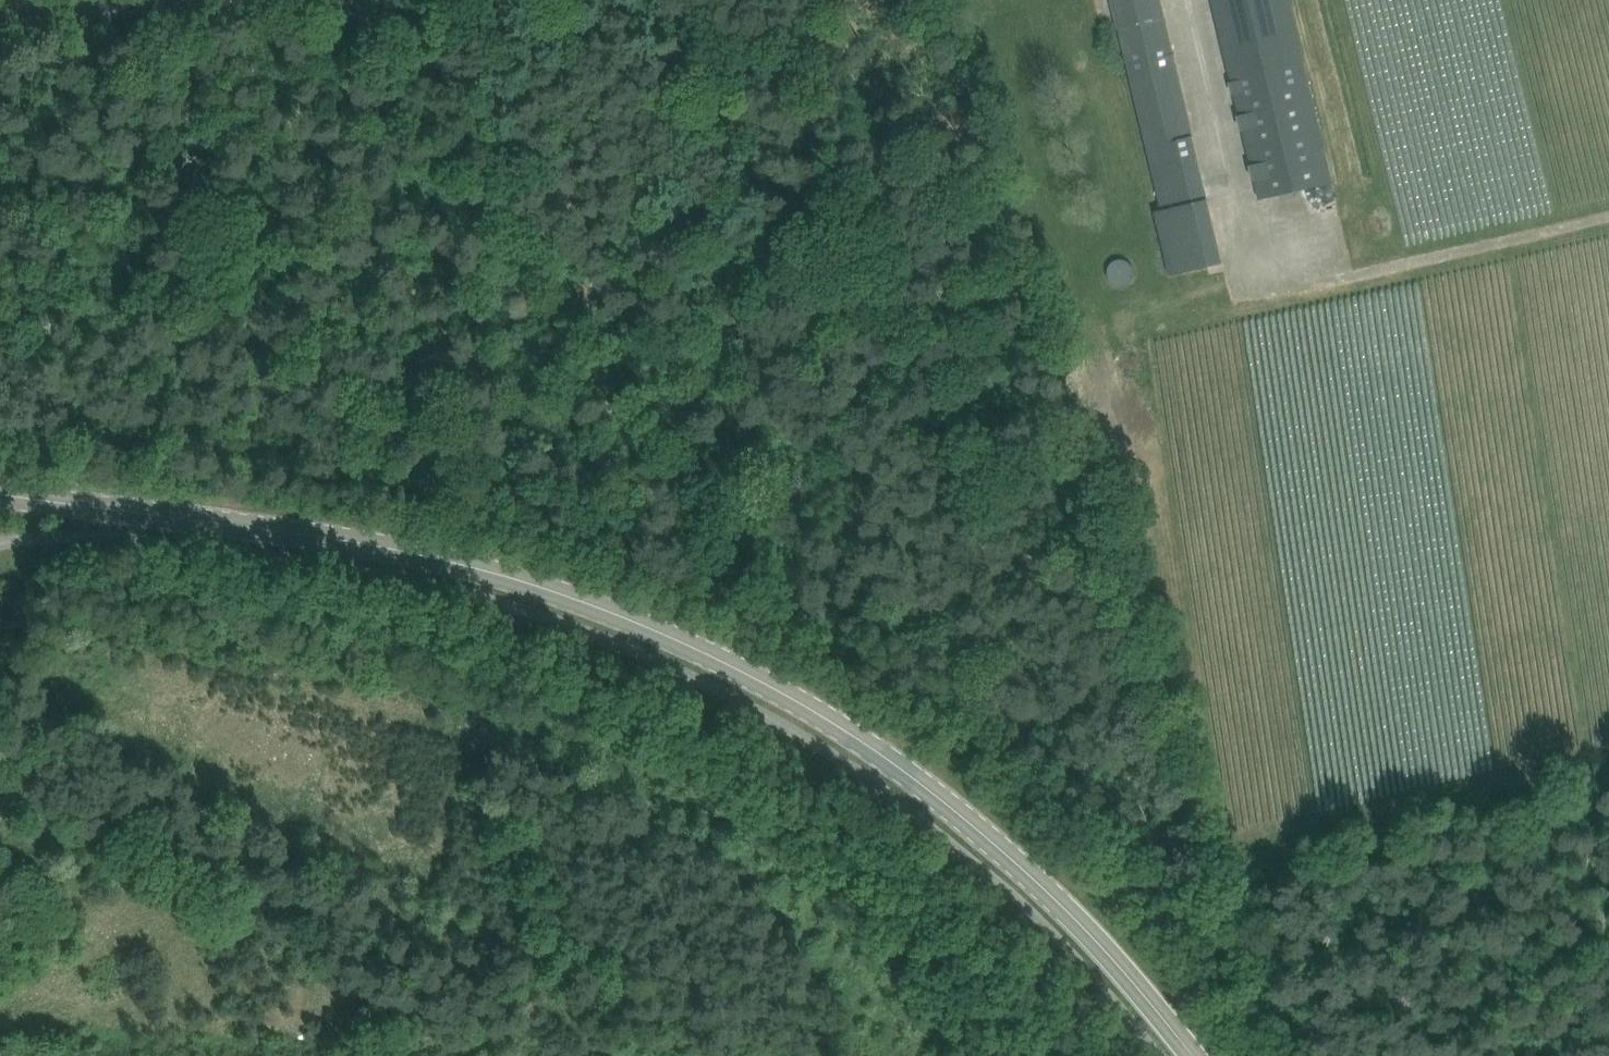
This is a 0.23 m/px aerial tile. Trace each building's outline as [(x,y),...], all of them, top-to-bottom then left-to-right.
[(1153,210),(1168,273),(1222,261),(1161,0),(1110,0),(1159,208),(1153,210)] [(1260,198),(1332,181),(1288,0),(1213,0),(1260,198)]
